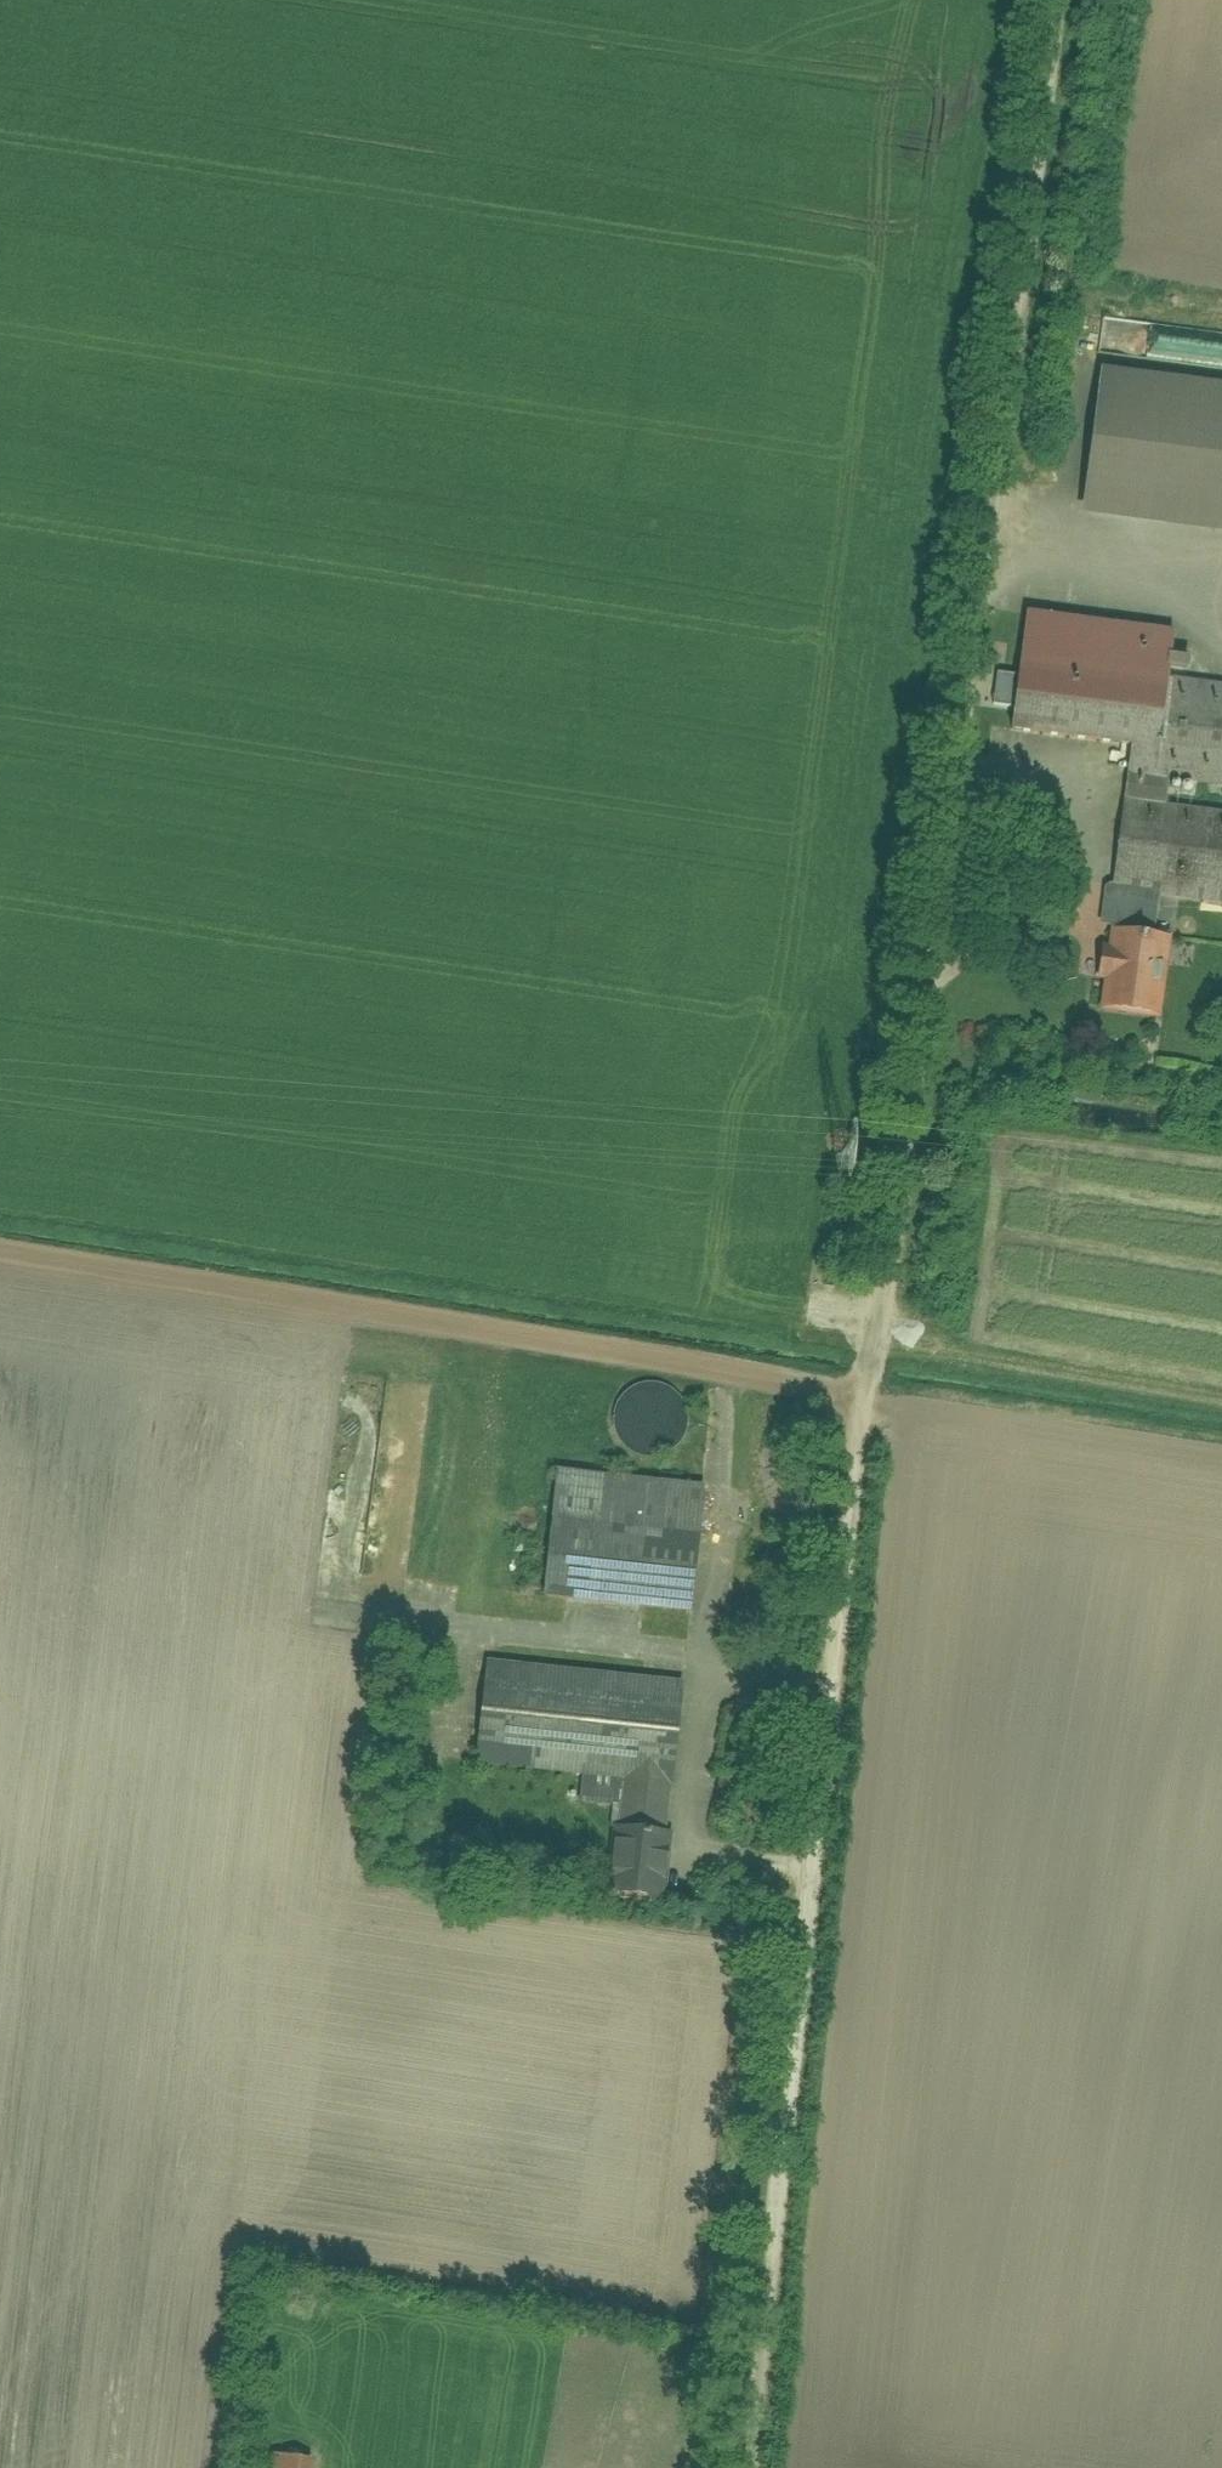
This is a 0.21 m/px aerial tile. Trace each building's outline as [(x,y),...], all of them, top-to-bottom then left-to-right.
[(1141,323),(1138,350),(1158,353),(1156,369),(1221,377),(1221,333),(1141,323)] [(1084,520),(1221,534),(1221,388),(1098,376),(1084,520)] [(1111,894),(1160,901),(1221,909),(1221,684),(1182,678),(1188,633),(1025,612),(1016,686),(1012,711),(1010,729),(1131,745),(1111,894)] [(1012,711),(1016,686),(1000,683),(998,701),(996,709),(1012,711)] [(1057,858),(1061,843),(1044,839),(1041,855),(1057,858)] [(1104,975),(1100,1010),(1158,1018),(1169,936),(1156,934),(1160,901),(1111,894),(1110,901),(1104,901),(1101,925),(1111,926),(1108,948),(1100,947),(1096,974),(1104,975)] [(615,1407),(612,1419),(614,1432),(619,1443),(628,1452),(640,1458),(653,1459),(665,1456),(675,1450),(683,1440),(687,1429),(688,1417),(684,1405),(678,1395),(668,1388),(656,1384),(644,1384),(632,1388),(622,1396),(615,1407)] [(553,1480),(542,1603),(686,1616),(697,1492),(553,1480)] [(680,1682),(480,1667),(472,1773),(672,1788),(680,1682)] [(666,1834),(611,1831),(606,1898),(662,1902),(666,1834)]
